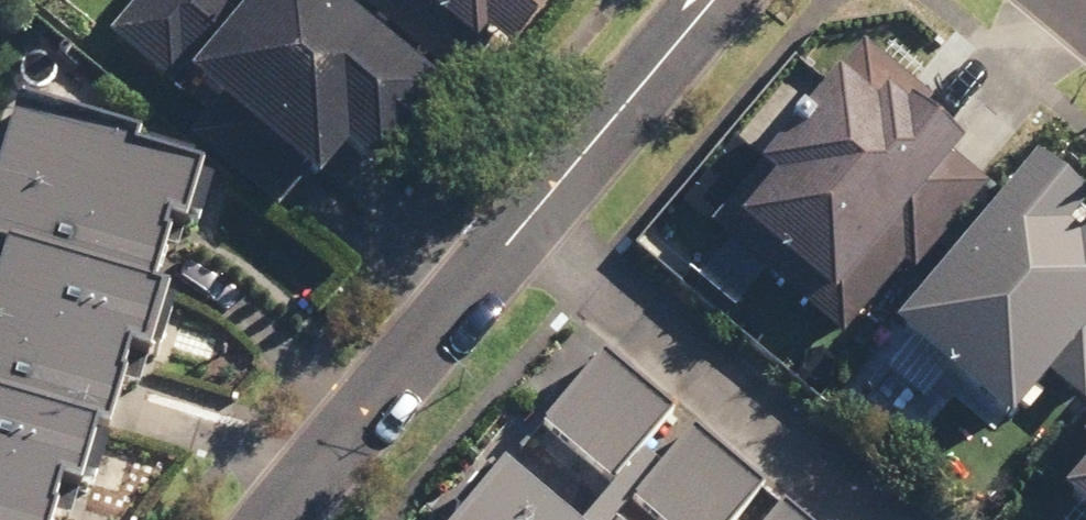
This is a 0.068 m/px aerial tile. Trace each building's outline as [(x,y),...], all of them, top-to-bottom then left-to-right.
[(347,0),(155,0),(120,42),(181,92),(193,77),(224,102),(199,132),(288,206),(319,169),(339,185),(368,150),(393,171),(458,91),(347,0)] [(373,2),(467,79),(501,36),(528,58),(575,0),(375,0),(373,2)] [(770,168),(775,172),(726,224),(846,336),(983,188),(961,168),(979,148),(934,106),(937,102),(881,49),(770,168)] [(150,295),(173,223),(190,229),(207,175),(13,115),(0,156),(0,249),(6,251),(150,295)] [(1056,157),(908,326),(920,337),(892,369),(932,404),(963,368),(1029,425),(1085,360),(1085,183),(1056,157)] [(99,437),(110,440),(136,357),(156,364),(175,303),(150,295),(6,251),(0,272),(0,405),(99,437)] [(777,491),(703,427),(673,463),(656,449),(682,419),(615,360),(556,429),(621,485),(591,519),(752,519),(777,491)] [(64,490),(81,495),(99,437),(0,405),(0,519),(54,519),(64,490)] [(525,464),(477,519),(590,519),(525,464)] [(1072,493),(1085,505),(1085,476),(1072,493)] [(787,499),(770,519),(811,519),(787,499)]
